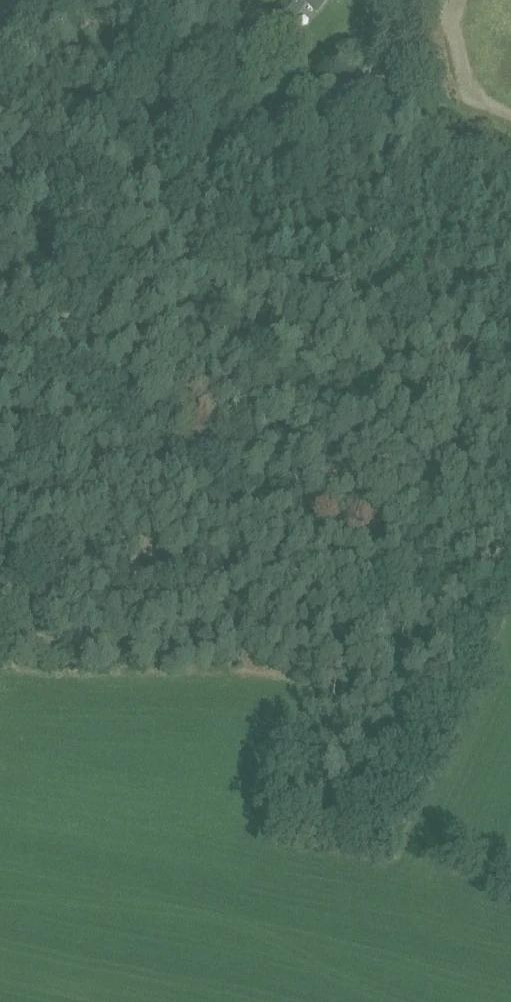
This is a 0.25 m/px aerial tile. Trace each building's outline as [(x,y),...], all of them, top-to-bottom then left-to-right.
[(274,11),(292,26),(304,10),(315,19),(330,0),(282,0),(274,11)]
